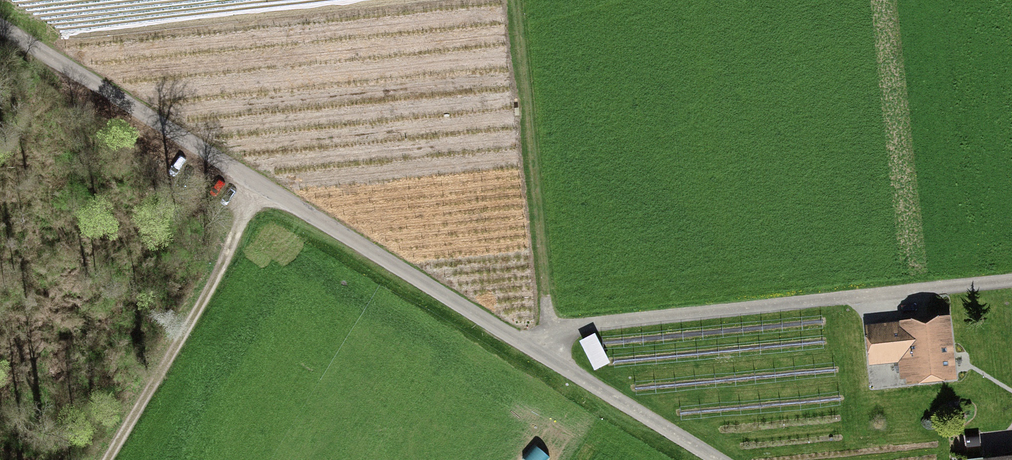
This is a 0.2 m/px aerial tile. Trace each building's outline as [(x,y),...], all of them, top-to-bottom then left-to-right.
[(943,322),(872,330),(875,361),(907,358),(909,378),(949,374),(943,322)]
